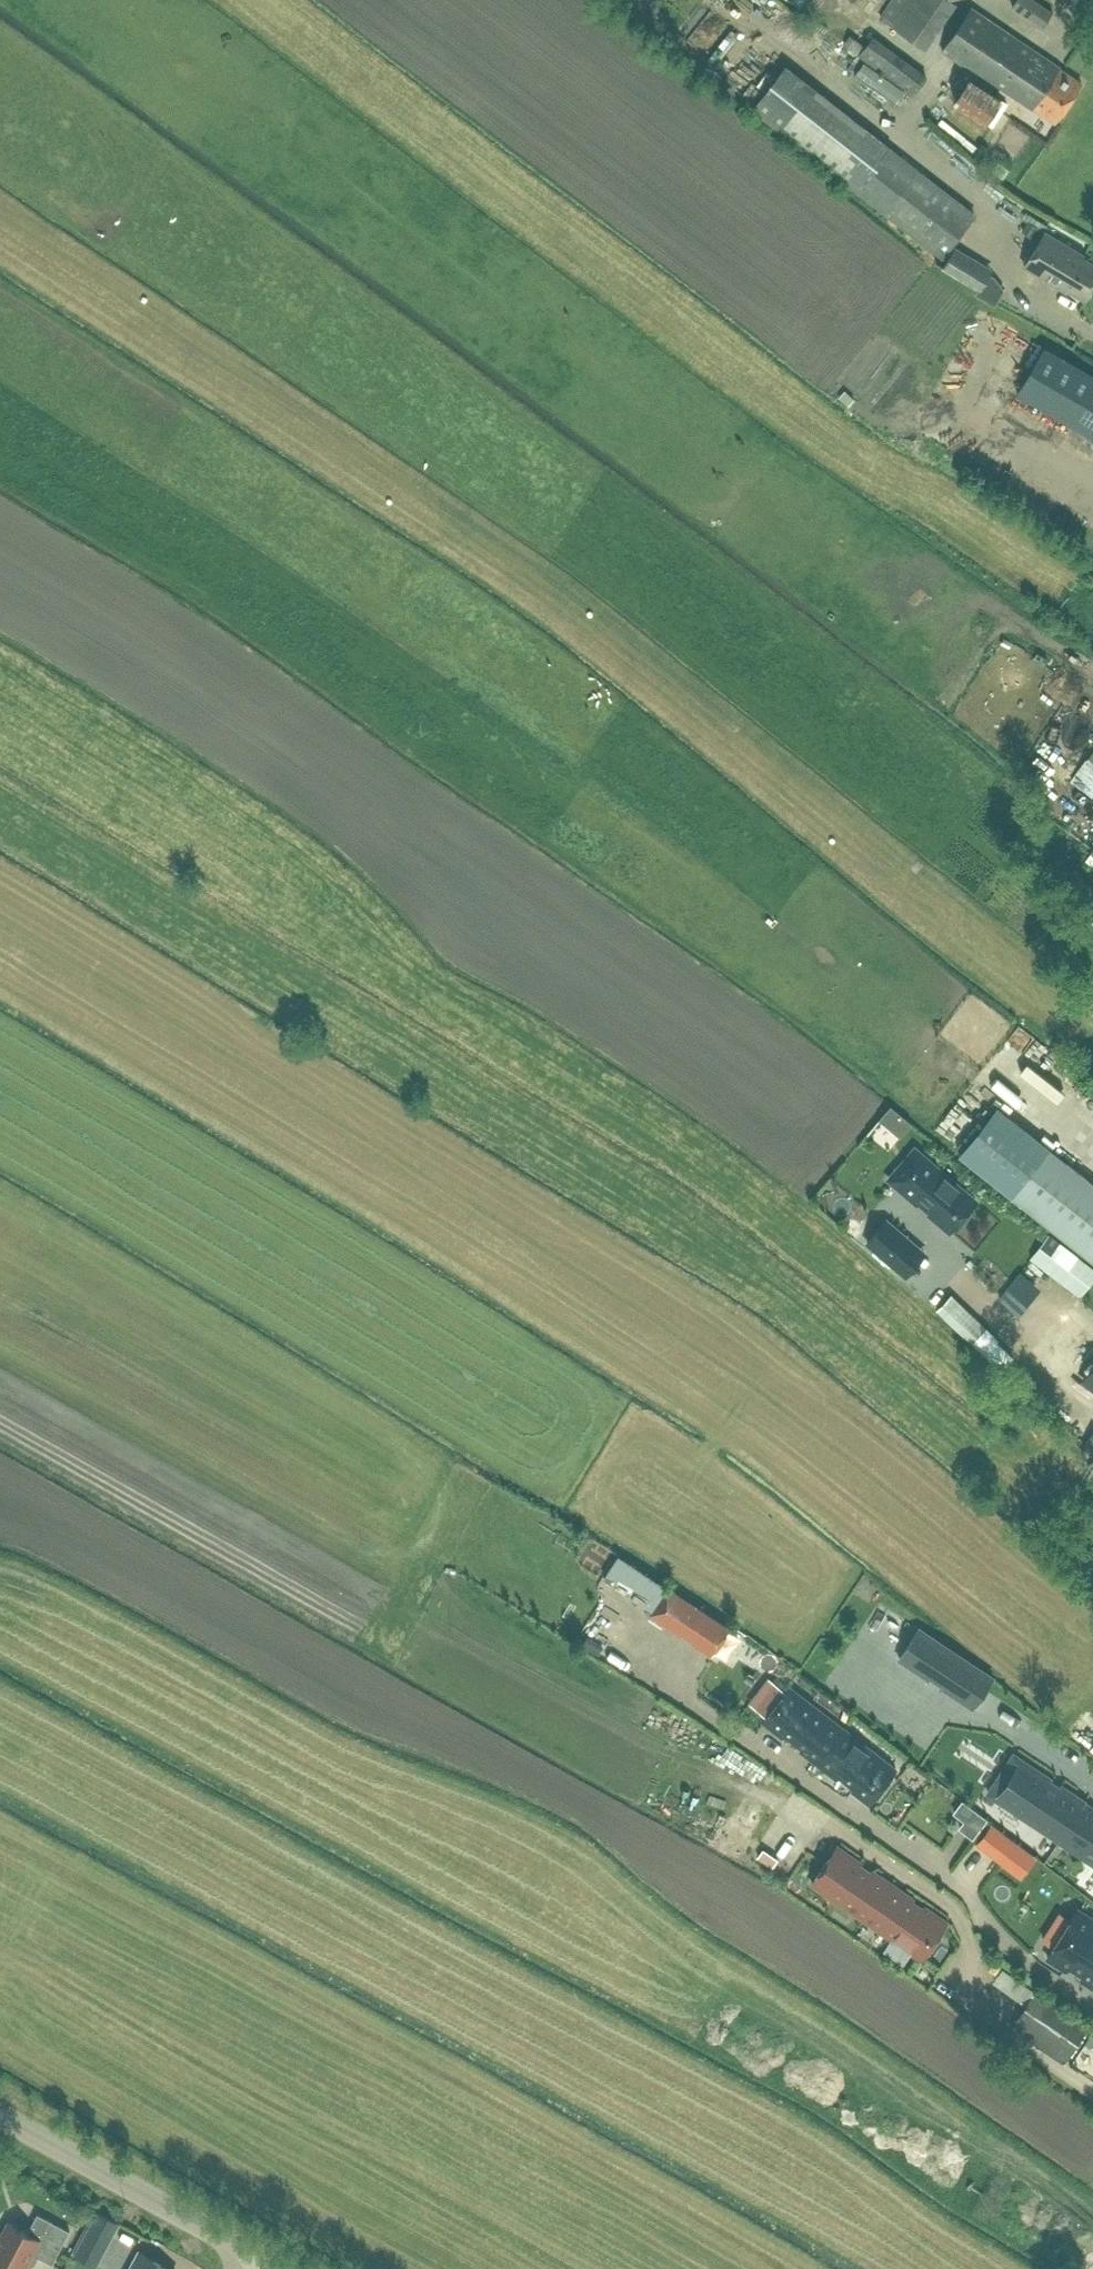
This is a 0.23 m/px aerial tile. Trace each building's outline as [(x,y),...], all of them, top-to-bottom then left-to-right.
[(874,13),(862,0),(844,0),(863,22),(874,13)] [(878,22),(913,46),(944,1),(943,0),(893,0),(878,22)] [(1052,11),(1035,0),(1014,0),(1010,6),(1042,26),(1052,11)] [(941,2),(921,48),(934,53),(953,7),(941,2)] [(1053,61),(971,6),(941,50),(960,63),(962,61),(1032,109),(1033,107),(1054,122),(1081,82),(1059,67),(1057,70),(1050,65),(1053,61)] [(872,34),(865,45),(849,34),(842,43),(858,54),(857,55),(912,96),(927,75),(872,34)] [(902,89),(864,61),(855,74),(893,101),(902,89)] [(811,87),(785,65),(776,77),(768,70),(757,85),(765,92),(751,107),(778,130),(942,256),(975,213),(811,87)] [(969,75),(952,101),(986,125),(1004,99),(969,75)] [(980,148),(942,117),(937,123),(952,135),(953,134),(962,142),(960,144),(974,155),(980,148)] [(1092,286),(1092,263),(1082,256),(1083,254),(1044,231),(1024,266),(1059,286),(1061,284),(1086,298),(1092,286)] [(992,270),(954,246),(942,266),(979,290),(992,270)] [(1043,345),(1016,393),(1092,437),(1092,374),(1043,345)] [(1092,794),(1092,748),(1070,779),(1092,796),(1092,794)] [(1052,1053),(1041,1070),(1055,1078),(1065,1061),(1052,1053)] [(996,1105),(958,1154),(1092,1261),(1092,1182),(996,1105)] [(1024,1109),(1017,1115),(1033,1133),(1040,1126),(1024,1109)] [(1058,1117),(1050,1126),(1085,1155),(1092,1146),(1058,1117)] [(976,1199),(915,1147),(889,1178),(917,1202),(920,1199),(932,1209),(929,1212),(949,1230),(976,1199)] [(916,1243),(889,1217),(869,1238),(896,1264),(916,1243)] [(1080,1294),(1092,1272),(1092,1268),(1043,1237),(1028,1263),(1080,1294)] [(1011,1354),(985,1326),(951,1292),(935,1309),(970,1341),(998,1368),(1011,1354)] [(1092,1385),(1092,1368),(1085,1378),(1092,1385)] [(669,1587),(651,1613),(695,1642),(712,1615),(669,1587)] [(993,1676),(918,1627),(899,1657),(929,1677),(931,1674),(945,1683),(943,1686),(973,1706),(993,1676)] [(791,1686),(781,1677),(759,1706),(770,1714),(767,1718),(785,1731),(791,1730),(805,1741),(806,1747),(820,1758),(847,1723),(794,1682),(791,1686)] [(900,1763),(847,1723),(820,1758),(838,1772),(844,1771),(858,1782),(859,1788),(873,1799),(900,1763)] [(1059,1840),(1085,1800),(1084,1800),(1083,1801),(1081,1805),(1071,1798),(1073,1794),(1061,1786),(1061,1785),(1060,1786),(1057,1789),(1048,1783),(1050,1779),(1050,1778),(1049,1777),(1049,1778),(1021,1759),(996,1796),(1058,1838),(1058,1839),(1059,1840)] [(758,1833),(768,1814),(737,1797),(727,1814),(735,1819),(722,1842),(779,1874),(792,1851),(758,1833)] [(964,1819),(973,1808),(962,1800),(954,1811),(964,1819)] [(1056,1845),(1090,1869),(1091,1868),(1092,1869),(1092,1818),(1091,1816),(1089,1819),(1079,1812),(1087,1801),(1085,1800),(1059,1840),(1056,1845)] [(1031,1847),(1040,1835),(1012,1813),(1002,1825),(1031,1847)] [(991,1824),(978,1841),(1001,1859),(1014,1842),(991,1824)] [(833,1850),(837,1845),(839,1841),(821,1828),(815,1837),(833,1850)] [(811,1882),(866,1919),(892,1883),(871,1869),(869,1871),(860,1865),(861,1862),(837,1845),(811,1882)] [(1043,1865),(1023,1868),(1027,1894),(1047,1891),(1043,1865)] [(892,1883),(866,1919),(921,1957),(947,1921),(924,1905),(921,1907),(913,1901),(914,1898),(892,1883)] [(1092,1985),(1092,1917),(1078,1908),(1071,1919),(1060,1912),(1043,1939),(1054,1945),(1047,1956),(1066,1968),(1071,1965),(1082,1971),(1080,1977),(1092,1985)] [(1063,2063),(1088,2026),(1037,1992),(1012,2028),(1063,2063)] [(1068,2063),(1092,2082),(1092,2029),(1068,2063)] [(76,2253),(95,2263),(117,2222),(98,2212),(76,2253)] [(69,2229),(37,2213),(27,2232),(9,2223),(1,2237),(0,2236),(0,2264),(9,2268),(26,2268),(29,2262),(31,2263),(35,2261),(38,2255),(53,2263),(69,2229)] [(139,2250),(129,2268),(174,2268),(139,2250)]
